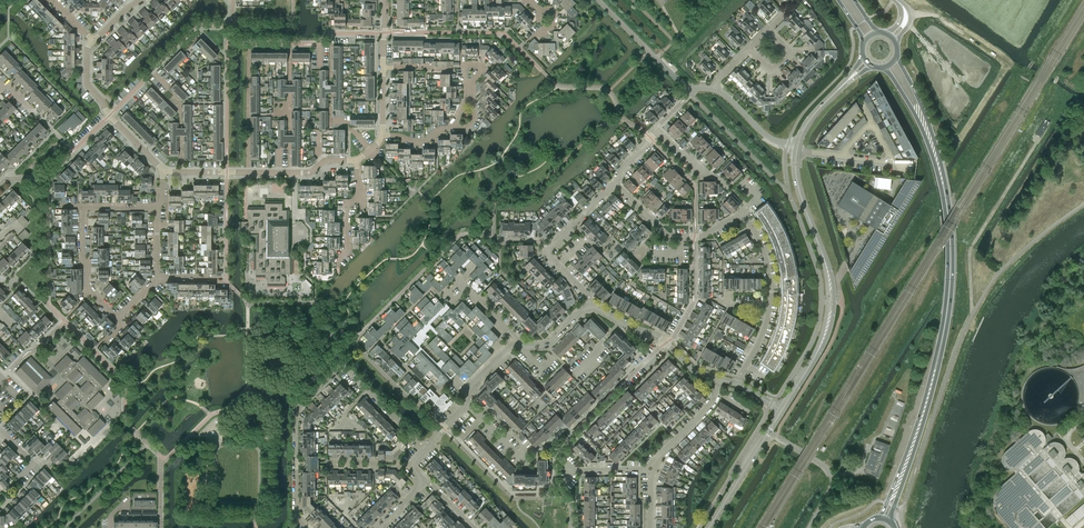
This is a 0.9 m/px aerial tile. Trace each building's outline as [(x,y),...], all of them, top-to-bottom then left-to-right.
[(40,0),(32,0),(27,5),(30,8),(29,9),(30,10),(40,0)] [(35,13),(43,5),(41,3),(44,0),(40,0),(30,10),(31,11),(32,10),(35,13)] [(71,10),(80,0),(72,0),(70,3),(72,5),(69,8),(71,10)] [(71,10),(72,12),(76,8),(78,11),(80,9),(79,9),(85,3),(82,0),(80,0),(71,10)] [(112,10),(102,0),(101,0),(98,3),(97,3),(103,9),(105,11),(107,9),(110,12),(112,10)] [(112,10),(114,8),(111,5),(113,3),(110,0),(102,0),(112,10)] [(171,8),(164,1),(160,4),(156,0),(153,0),(152,1),(165,14),(166,14),(171,8)] [(177,6),(171,0),(165,0),(164,1),(171,8),(172,10),(176,6),(177,7),(177,6)] [(333,14),(339,14),(339,7),(337,7),(337,0),(333,0),(333,1),(333,8),(327,8),(326,14),(333,14)] [(375,10),(376,10),(377,10),(377,0),(367,0),(367,3),(365,3),(365,10),(375,10)] [(563,8),(568,12),(568,18),(575,18),(578,15),(578,9),(575,9),(572,7),(576,3),(573,0),(571,0),(563,8)] [(768,4),(771,1),(769,0),(762,0),(757,5),(762,10),(761,11),(760,12),(760,13),(761,14),(762,14),(763,14),(764,13),(768,16),(774,10),(771,7),(771,6),(770,6),(770,5),(769,5),(769,4),(768,4)] [(155,16),(158,20),(159,21),(165,15),(166,16),(167,15),(166,14),(165,14),(152,1),(149,4),(155,9),(154,11),(157,14),(155,16)] [(91,3),(85,3),(79,9),(80,9),(82,11),(91,11),(91,3)] [(101,11),(103,9),(97,3),(91,3),(91,11),(101,11)] [(333,20),(335,20),(346,20),(346,14),(343,14),(343,3),(339,3),(339,7),(339,14),(333,14),(333,20)] [(505,4),(505,16),(511,16),(511,12),(516,12),(520,4),(505,4)] [(528,16),(530,14),(520,4),(516,12),(520,16),(517,19),(521,23),(528,16)] [(45,8),(43,5),(35,13),(38,16),(37,17),(38,18),(50,6),(48,5),(45,8)] [(453,5),(441,5),(441,11),(443,11),(443,15),(450,15),(450,11),(453,11),(453,5)] [(52,8),(50,6),(38,18),(39,19),(40,18),(43,21),(51,13),(49,11),(52,8)] [(155,23),(158,20),(155,16),(157,14),(154,11),(153,10),(149,14),(143,8),(141,10),(154,24),(155,23)] [(469,20),(469,9),(462,9),(462,12),(459,12),(459,20),(469,20)] [(154,24),(155,26),(156,24),(155,23),(154,24),(141,10),(138,13),(144,19),(143,20),(146,24),(144,26),(148,30),(154,24)] [(363,19),(371,19),(371,16),(375,16),(375,10),(365,10),(363,10),(363,19)] [(409,10),(397,10),(397,16),(400,16),(400,19),(407,19),(407,16),(409,16),(409,10)] [(751,22),(750,21),(753,18),(747,12),(744,15),(747,19),(741,24),(744,28),(745,28),(745,29),(746,30),(747,30),(747,31),(745,33),(748,36),(757,27),(753,24),(753,23),(752,23),(752,22),(751,22)] [(792,28),(800,20),(796,15),(796,14),(793,12),(788,17),(790,20),(787,23),(789,25),(790,27),(792,28)] [(53,16),(51,13),(43,21),(46,24),(45,25),(46,26),(58,14),(56,13),(53,16)] [(60,16),(58,14),(46,26),(47,27),(48,26),(51,29),(59,22),(57,19),(60,16)] [(527,31),(533,25),(530,23),(533,20),(528,16),(521,23),(520,24),(527,31)] [(148,30),(144,26),(146,24),(143,20),(142,20),(138,23),(133,17),(130,20),(143,33),(144,33),(147,29),(148,30)] [(575,18),(568,18),(568,23),(563,28),(572,36),(576,32),(572,29),(575,26),(578,26),(578,20),(575,18)] [(809,20),(808,20),(807,19),(806,19),(804,19),(803,20),(802,21),(800,20),(792,28),(792,29),(793,29),(793,30),(794,30),(794,31),(797,33),(800,29),(802,32),(808,26),(811,23),(809,20)] [(144,35),(145,34),(144,33),(143,33),(130,20),(127,22),(133,28),(132,30),(135,33),(133,35),(137,39),(143,34),(144,35)] [(343,26),(346,26),(346,20),(335,20),(335,25),(332,25),(332,29),(343,29),(343,26)] [(54,34),(59,29),(65,23),(66,22),(64,21),(61,24),(59,22),(51,29),(54,32),(53,33),(54,34)] [(59,29),(64,33),(72,33),(72,30),(65,23),(59,29)] [(737,35),(736,35),(739,32),(733,26),(730,29),(733,32),(727,38),(731,42),(731,43),(732,43),(732,44),(733,44),(736,47),(743,41),(739,38),(739,37),(738,36),(737,35)] [(811,29),(808,26),(802,32),(805,34),(801,37),(803,39),(804,41),(806,42),(814,34),(810,29),(811,29)] [(131,29),(128,33),(122,27),(119,29),(133,43),(133,42),(134,43),(138,40),(137,39),(133,35),(135,33),(132,30),(131,29)] [(572,36),(563,28),(559,32),(553,32),(553,39),(554,39),(556,42),(559,42),(562,42),(562,39),(564,36),(568,40),(572,36)] [(122,45),(126,48),(126,49),(132,43),(133,44),(134,43),(133,42),(133,43),(119,29),(117,32),(122,38),(121,39),(124,43),(122,45)] [(814,34),(806,42),(807,43),(807,44),(808,44),(808,45),(809,45),(811,47),(814,44),(816,45),(816,50),(823,50),(823,46),(822,46),(822,42),(819,39),(814,34)] [(122,52),(126,48),(122,45),(124,43),(121,39),(120,38),(117,42),(111,36),(108,39),(122,52)] [(194,45),(198,49),(205,42),(203,40),(202,40),(200,38),(194,45)] [(110,49),(116,54),(116,55),(117,56),(121,53),(122,54),(123,53),(122,52),(108,39),(106,41),(112,47),(110,49)] [(544,55),(544,43),(538,43),(534,39),(529,44),(529,48),(533,52),(535,50),(538,50),(538,55),(544,55)] [(544,43),(544,55),(549,55),(549,50),(553,50),(555,52),(559,48),(559,42),(556,42),(554,39),(550,43),(544,43)] [(723,61),(729,55),(726,52),(725,51),(725,50),(724,50),(724,49),(723,49),(725,46),(719,40),(716,43),(719,46),(713,52),(717,55),(717,56),(718,56),(718,57),(719,58),(723,61)] [(364,56),(373,56),(373,48),(373,41),(364,41),(364,48),(364,56)] [(207,44),(205,42),(198,49),(202,53),(209,47),(207,45),(207,44)] [(472,57),(472,46),(462,46),(462,54),(465,54),(465,57),(472,57)] [(481,54),(482,46),(472,46),(472,57),(478,57),(478,54),(481,54)] [(489,59),(498,51),(493,47),(491,49),(488,46),(482,46),(481,54),(484,54),(485,55),(489,59)] [(206,58),(213,51),(211,48),(211,49),(209,47),(202,53),(206,58)] [(103,55),(103,58),(103,59),(112,59),(116,55),(116,54),(110,49),(103,55)] [(0,55),(0,64),(9,55),(4,50),(0,55)] [(822,55),(823,55),(823,50),(816,50),(816,55),(814,57),(811,54),(809,56),(808,56),(807,57),(806,58),(814,67),(817,69),(823,64),(823,59),(822,59),(822,55)] [(187,57),(182,53),(180,51),(178,53),(178,52),(175,54),(182,61),(187,57)] [(213,51),(206,58),(211,62),(211,61),(213,59),(217,56),(215,53),(216,53),(213,51)] [(498,51),(489,59),(494,64),(497,61),(500,64),(505,59),(498,51)] [(705,60),(699,66),(703,69),(703,70),(703,71),(704,71),(705,72),(708,75),(715,69),(711,66),(711,65),(711,64),(710,64),(709,63),(711,60),(704,53),(701,56),(705,60)] [(178,66),(182,61),(175,54),(173,57),(174,57),(172,59),(178,66)] [(6,66),(13,59),(9,55),(0,64),(0,67),(4,64),(6,66)] [(364,65),(373,65),(373,56),(364,56),(364,65)] [(816,72),(812,68),(814,67),(806,58),(806,59),(805,59),(804,60),(803,61),(801,63),(804,67),(802,69),(811,78),(816,72)] [(7,74),(17,63),(13,59),(6,66),(8,68),(5,72),(7,74)] [(174,70),(178,66),(172,59),(170,61),(169,61),(167,63),(174,70)] [(211,65),(211,71),(221,71),(221,68),(220,68),(220,65),(216,65),(216,62),(213,59),(211,61),(213,63),(213,65),(211,65)] [(17,63),(7,74),(9,75),(12,72),(14,74),(20,69),(22,68),(17,63)] [(169,74),(174,70),(167,63),(165,65),(165,66),(163,68),(169,74)] [(373,75),(373,65),(364,65),(364,75),(373,75)] [(72,71),(72,68),(72,67),(63,67),(59,72),(65,78),(72,71)] [(491,73),(499,80),(503,76),(505,78),(508,75),(500,68),(498,70),(496,68),(491,73)] [(734,76),(738,81),(747,73),(746,72),(746,71),(745,71),(744,70),(742,68),(739,71),(736,68),(730,74),(733,77),(734,76)] [(811,78),(802,69),(800,71),(796,68),(794,70),(793,71),(792,71),(792,72),(792,73),(800,81),(802,79),(806,83),(811,78)] [(14,84),(24,73),(20,69),(14,74),(13,76),(15,78),(12,82),(14,84)] [(328,70),(320,70),(320,79),(328,79),(328,70)] [(334,80),(342,80),(342,70),(334,70),(334,80)] [(487,77),(481,83),(480,84),(483,87),(486,84),(490,79),(495,84),(499,80),(491,73),(489,70),(485,75),(487,77)] [(24,73),(14,84),(16,85),(19,82),(21,85),(29,77),(24,73)] [(747,73),(738,81),(743,85),(742,86),(745,89),(751,83),(748,81),(751,77),(749,75),(749,74),(748,74),(747,73)] [(795,86),(800,81),(792,73),(791,73),(790,74),(789,75),(787,78),(790,81),(788,83),(793,89),(796,86),(795,86)] [(113,76),(96,76),(96,78),(101,78),(101,85),(104,85),(107,87),(110,84),(110,82),(112,82),(112,77),(113,77),(113,76)] [(251,86),(259,86),(259,76),(251,76),(251,86)] [(29,77),(21,85),(24,87),(21,90),(23,92),(33,82),(29,77)] [(278,79),(278,88),(287,88),(287,79),(278,79)] [(301,89),(301,83),(301,79),(292,79),(292,89),(301,89)] [(320,79),(320,83),(320,89),(328,89),(328,79),(320,79)] [(483,96),(486,93),(490,88),(495,93),(499,88),(495,84),(490,79),(486,84),(487,86),(480,93),(483,96)] [(334,89),(342,89),(342,80),(334,80),(334,89)] [(869,87),(872,93),(880,89),(876,80),(869,87)] [(36,88),(37,86),(33,82),(23,92),(24,94),(27,91),(30,93),(36,88)] [(181,86),(178,83),(177,82),(170,89),(172,91),(173,91),(175,93),(181,86)] [(751,83),(745,89),(747,91),(748,91),(753,95),(761,87),(761,86),(760,86),(759,85),(758,84),(756,82),(753,85),(751,83)] [(793,89),(788,83),(785,86),(782,82),(780,84),(779,85),(778,86),(777,87),(785,95),(790,91),(791,91),(793,89)] [(176,95),(178,97),(185,91),(181,86),(175,93),(176,95)] [(259,95),(259,86),(251,86),(251,95),(259,95)] [(149,98),(156,91),(153,89),(151,87),(144,94),(149,98)] [(761,87),(753,95),(758,100),(761,103),(764,103),(764,104),(769,104),(769,97),(764,97),(762,95),(766,92),(764,90),(763,89),(762,88),(762,87),(761,87)] [(781,100),(785,95),(777,87),(776,88),(775,89),(774,90),(772,92),(776,95),(774,97),(769,97),(769,104),(774,104),(774,103),(777,103),(780,100),(781,100)] [(30,102),(40,92),(36,88),(30,93),(28,94),(31,97),(28,100),(30,102)] [(278,98),(287,98),(287,88),(278,88),(278,98)] [(483,104),(486,101),(490,97),(495,101),(499,97),(495,93),(490,88),(486,93),(488,94),(480,102),(483,104)] [(301,98),(301,89),(292,89),(292,98),(301,98)] [(320,89),(320,99),(328,99),(328,89),(320,89)] [(342,98),(342,89),(334,89),(334,98),(342,98)] [(876,99),(884,95),(880,89),(872,93),(876,99)] [(663,103),(668,108),(673,103),(668,98),(670,95),(665,90),(663,92),(665,95),(660,100),(663,103)] [(156,91),(149,98),(153,102),(159,96),(157,94),(158,93),(156,91)] [(185,91),(178,97),(180,100),(181,99),(183,101),(189,95),(185,91)] [(37,103),(44,96),(40,92),(30,102),(31,104),(35,101),(37,103)] [(876,99),(879,106),(887,101),(884,95),(876,99)] [(38,111),(48,100),(44,96),(37,103),(39,106),(36,109),(38,111)] [(159,96),(153,102),(157,106),(164,99),(162,97),(161,98),(159,96)] [(483,113),(486,110),(490,106),(495,110),(499,106),(495,101),(490,97),(486,101),(488,103),(481,110),(483,113)] [(653,108),(655,111),(660,116),(666,111),(660,105),(663,103),(660,100),(658,97),(655,100),(658,103),(653,108)] [(301,107),(301,98),(292,98),(292,107),(301,107)] [(164,99),(157,106),(161,111),(168,104),(166,102),(164,99)] [(328,99),(320,99),(320,108),(328,108),(328,99)] [(53,105),(52,104),(48,100),(38,111),(40,113),(43,109),(46,112),(47,110),(53,105)] [(3,101),(1,103),(11,113),(16,109),(9,101),(6,104),(3,101)] [(879,106),(883,112),(891,108),(887,101),(879,106)] [(46,116),(48,118),(60,106),(55,102),(52,104),(53,105),(47,110),(49,113),(46,116)] [(856,102),(849,109),(856,115),(861,110),(856,102)] [(11,113),(1,103),(0,104),(0,105),(3,108),(0,110),(7,117),(11,113)] [(166,115),(173,108),(170,106),(168,104),(161,111),(166,115)] [(213,114),(222,114),(222,105),(213,105),(213,114)] [(653,113),(655,111),(653,108),(650,105),(647,108),(646,112),(647,113),(645,115),(653,123),(658,118),(653,113)] [(60,106),(48,118),(50,120),(53,116),(55,119),(54,120),(57,122),(60,119),(58,117),(63,112),(59,108),(60,107),(60,106)] [(488,117),(491,115),(495,119),(500,115),(495,110),(490,106),(486,110),(488,112),(486,114),(488,117)] [(173,108),(166,115),(170,119),(172,117),(176,113),(174,111),(175,110),(173,108)] [(883,112),(886,119),(894,114),(891,108),(883,112)] [(851,120),(856,115),(849,109),(844,114),(851,120)] [(132,115),(128,110),(121,117),(123,119),(125,122),(132,115)] [(59,126),(65,132),(70,127),(73,129),(79,124),(80,125),(86,119),(78,111),(74,115),(73,114),(68,119),(67,118),(59,126)] [(292,120),(301,120),(301,111),(292,111),(292,120)] [(320,120),(328,120),(328,111),(320,111),(320,120)] [(680,118),(689,126),(695,120),(688,112),(683,116),(683,115),(680,118)] [(222,123),(222,114),(213,114),(213,123),(222,123)] [(846,126),(851,120),(844,114),(839,120),(846,126)] [(886,119),(890,125),(898,121),(894,114),(886,119)] [(128,123),(130,125),(136,119),(132,115),(125,122),(127,124),(128,123)] [(251,126),(259,126),(259,117),(251,116),(251,126)] [(444,120),(444,116),(431,116),(431,122),(439,122),(439,126),(440,126),(442,126),(447,126),(447,122),(449,122),(449,120),(444,120)] [(170,132),(178,132),(178,123),(175,123),(175,120),(172,117),(170,119),(171,120),(171,123),(170,122),(170,132)] [(483,121),(488,127),(491,124),(486,118),(483,121)] [(689,126),(680,118),(677,120),(678,121),(674,125),(682,133),(689,126)] [(131,128),(133,130),(140,123),(136,119),(130,125),(132,127),(131,128)] [(287,120),(278,120),(278,129),(287,130),(287,120)] [(301,129),(301,120),(292,120),(292,129),(301,129)] [(328,120),(320,120),(320,130),(328,130),(328,120)] [(841,131),(846,126),(839,120),(834,125),(841,131)] [(890,125),(893,132),(901,127),(898,121),(890,125)] [(35,127),(44,136),(45,135),(43,133),(46,130),(39,123),(35,127)] [(136,132),(138,134),(145,127),(140,123),(133,130),(136,132)] [(184,132),(192,132),(192,123),(184,123),(184,132)] [(213,133),(222,133),(222,123),(213,123),(213,133)] [(1036,134),(1040,137),(1048,126),(1043,123),(1036,134)] [(682,133),(674,125),(670,129),(669,129),(667,131),(675,140),(682,133)] [(836,137),(841,131),(834,125),(830,130),(836,137)] [(102,133),(109,140),(113,136),(110,133),(113,131),(107,126),(103,130),(104,131),(102,133)] [(251,135),(259,135),(259,126),(251,126),(251,135)] [(44,136),(35,127),(31,132),(38,139),(41,136),(42,138),(44,136)] [(140,136),(142,138),(149,132),(145,127),(138,134),(140,136)] [(893,132),(897,138),(905,134),(901,127),(893,132)] [(278,139),(287,139),(287,130),(278,129),(278,139)] [(292,139),(301,139),(301,129),(292,129),(292,139)] [(831,142),(836,137),(830,130),(825,136),(831,142)] [(26,136),(35,145),(37,143),(35,142),(38,139),(31,132),(26,136)] [(145,140),(147,142),(153,136),(149,132),(142,138),(144,141),(145,140)] [(178,132),(170,132),(170,141),(178,141),(178,132)] [(192,141),(192,132),(184,132),(184,141),(192,141)] [(625,145),(630,150),(635,145),(630,140),(632,137),(627,132),(624,134),(627,137),(622,142),(625,145)] [(110,146),(107,143),(109,140),(102,133),(98,137),(97,137),(107,147),(108,148),(110,146)] [(222,133),(213,133),(213,142),(222,142),(222,133)] [(697,148),(705,141),(699,134),(690,143),(693,145),(697,148)] [(897,138),(900,144),(908,140),(905,134),(897,138)] [(259,144),(259,135),(251,135),(251,144),(259,144)] [(22,140),(29,147),(32,144),(34,146),(35,145),(26,136),(22,140)] [(107,147),(97,137),(98,137),(96,136),(94,138),(98,142),(95,144),(103,151),(107,147)] [(150,147),(154,144),(157,140),(153,136),(147,142),(149,144),(148,145),(150,147)] [(826,148),(831,142),(825,136),(816,145),(824,146),(826,147),(826,148)] [(684,138),(681,141),(678,143),(682,147),(687,142),(684,138)] [(287,148),(287,139),(278,139),(278,148),(287,148)] [(301,139),(292,139),(292,148),(301,148),(301,139)] [(622,142),(619,139),(617,142),(620,145),(615,150),(617,152),(617,153),(622,158),(628,153),(622,147),(625,145),(622,142)] [(18,145),(27,153),(28,152),(26,150),(29,147),(22,140),(18,145)] [(900,144),(904,151),(912,147),(908,140),(900,144)] [(170,141),(170,150),(169,150),(166,147),(161,151),(166,156),(170,156),(178,156),(178,150),(178,141),(170,141)] [(184,151),(192,151),(192,141),(184,141),(184,151)] [(705,141),(697,148),(702,153),(701,154),(703,156),(712,147),(705,141)] [(95,144),(91,148),(102,159),(104,157),(101,153),(103,151),(95,144)] [(259,160),(259,159),(259,152),(259,144),(251,144),(251,152),(251,160),(259,160)] [(14,149),(21,156),(24,153),(25,155),(27,153),(18,145),(14,149)] [(617,152),(615,150),(612,147),(609,149),(612,152),(607,157),(615,165),(620,160),(615,155),(617,153),(617,152)] [(712,147),(703,156),(706,159),(707,158),(710,162),(718,154),(712,147)] [(909,157),(916,158),(918,158),(912,147),(904,151),(907,157),(907,158),(908,157),(909,157)] [(91,148),(87,152),(94,160),(96,158),(100,161),(102,159),(91,148)] [(21,156),(14,149),(9,153),(18,162),(20,160),(18,158),(21,156)] [(122,162),(129,155),(125,150),(122,153),(119,151),(114,157),(118,161),(120,160),(122,162)] [(94,160),(87,152),(85,155),(81,151),(79,153),(87,162),(90,164),(94,160)] [(192,160),(192,151),(184,151),(184,160),(192,160)] [(651,158),(658,166),(665,159),(657,151),(655,153),(655,154),(651,158)] [(15,161),(17,163),(18,162),(9,153),(5,157),(9,161),(12,164),(15,161)] [(74,161),(81,168),(87,162),(79,153),(75,157),(76,159),(74,161)] [(131,157),(129,155),(122,162),(126,166),(128,164),(130,166),(133,163),(131,161),(137,155),(135,153),(131,157)] [(5,157),(2,154),(0,156),(0,161),(7,167),(8,166),(6,164),(9,161),(5,157)] [(718,154),(710,162),(715,166),(714,167),(717,169),(725,161),(718,154)] [(141,160),(137,155),(131,161),(133,163),(130,166),(135,170),(142,163),(140,161),(141,160)] [(658,166),(651,158),(647,162),(646,162),(643,164),(652,172),(658,166)] [(77,172),(81,168),(74,161),(72,163),(71,162),(66,166),(67,167),(68,167),(71,171),(73,169),(77,172)] [(729,176),(736,168),(730,161),(721,170),(724,172),(725,172),(729,176)] [(144,165),(142,163),(135,170),(141,177),(146,171),(148,171),(148,169),(149,168),(145,164),(144,165)] [(602,164),(599,167),(600,168),(595,172),(597,174),(600,177),(605,183),(610,177),(605,172),(607,169),(602,164)] [(652,172),(643,164),(641,166),(642,167),(638,171),(645,179),(652,172)] [(77,172),(73,169),(71,171),(68,167),(67,167),(63,171),(71,179),(73,176),(74,178),(78,173),(77,172)] [(736,168),(729,176),(733,180),(732,180),(735,183),(743,174),(736,168)] [(669,182),(677,174),(673,170),(671,172),(668,170),(663,176),(669,182)] [(71,179),(63,171),(61,173),(60,172),(56,177),(57,178),(57,182),(61,182),(64,185),(71,179)] [(146,171),(141,177),(141,183),(151,183),(151,180),(153,180),(153,173),(148,173),(148,171),(146,171)] [(645,179),(638,171),(634,175),(633,174),(630,177),(638,186),(645,179)] [(597,174),(595,172),(594,172),(592,174),(594,177),(589,182),(592,185),(597,190),(603,185),(597,179),(600,177),(597,174)] [(677,174),(669,182),(676,189),(682,183),(679,181),(681,179),(677,174)] [(890,178),(874,176),(873,187),(889,189),(890,178)] [(638,186),(630,177),(628,179),(629,180),(624,184),(632,192),(638,186)] [(587,179),(584,181),(587,184),(582,189),(584,192),(590,198),(595,192),(590,187),(592,185),(589,182),(587,179)] [(922,181),(906,179),(887,210),(879,204),(882,200),(852,181),(837,205),(867,223),(870,219),(878,224),(849,271),(855,289),(922,181)] [(64,191),(64,185),(61,182),(57,182),(52,182),(52,188),(54,188),(54,191),(64,191)] [(708,194),(708,183),(703,183),(703,182),(699,182),(699,194),(708,194)] [(151,183),(141,183),(141,185),(139,185),(139,192),(147,192),(147,189),(151,189),(151,183)] [(682,183),(676,189),(683,196),(690,188),(686,183),(684,185),(682,183)] [(708,183),(708,194),(718,194),(718,186),(715,186),(715,183),(708,183)] [(579,186),(577,189),(579,192),(574,197),(572,195),(569,198),(571,200),(576,205),(579,202),(582,205),(588,200),(582,195),(584,192),(582,189),(579,186)] [(9,194),(16,201),(20,197),(11,188),(9,190),(11,192),(9,194)] [(648,204),(655,196),(649,189),(643,195),(645,197),(643,199),(648,204)] [(88,200),(88,190),(81,190),(81,194),(78,194),(78,202),(85,202),(85,200),(88,200)] [(133,202),(133,196),(133,194),(130,194),(130,190),(124,190),(124,200),(127,200),(126,202),(133,202)] [(64,191),(54,191),(54,194),(52,194),(52,200),(60,200),(60,197),(64,197),(64,191)] [(11,206),(16,201),(9,194),(6,197),(4,195),(2,197),(11,206)] [(726,201),(734,209),(738,204),(736,202),(739,200),(733,194),(726,201)] [(610,199),(617,207),(622,202),(615,195),(610,199)] [(656,209),(662,203),(655,196),(648,204),(652,208),(654,206),(656,209)] [(7,210),(11,206),(2,197),(1,198),(3,200),(0,203),(5,208),(7,210)] [(576,206),(576,205),(571,200),(568,203),(564,198),(560,202),(569,211),(571,209),(572,210),(576,206)] [(617,207),(610,199),(606,203),(613,211),(617,207)] [(253,270),(256,270),(256,278),(265,278),(266,278),(268,278),(268,287),(285,287),(285,278),(284,276),(282,276),(282,274),(293,274),(293,256),(289,256),(289,210),(283,210),(283,201),(265,201),(265,207),(248,207),(248,219),(248,221),(239,221),(239,233),(248,233),(248,236),(256,236),(256,252),(253,252),(253,270)] [(727,211),(729,213),(734,209),(726,201),(720,207),(725,213),(727,211)] [(569,211),(560,202),(556,206),(566,216),(567,215),(568,214),(567,213),(569,211)] [(613,211),(606,203),(602,207),(609,215),(613,211)] [(662,203),(656,209),(658,210),(656,212),(661,217),(669,210),(662,203)] [(767,203),(755,212),(758,216),(760,218),(760,220),(761,221),(775,213),(774,212),(773,213),(767,205),(768,204),(768,203),(767,203)] [(566,216),(556,206),(552,210),(562,219),(564,216),(565,217),(567,219),(569,217),(567,215),(566,216)] [(609,215),(602,207),(598,211),(605,219),(609,215)] [(682,220),(682,209),(672,209),(672,217),(675,217),(675,220),(682,220)] [(682,209),(682,220),(688,220),(688,221),(691,221),(691,209),(682,209)] [(708,220),(708,209),(699,209),(699,221),(702,221),(702,220),(708,220)] [(708,209),(708,220),(715,220),(715,217),(718,217),(718,209),(708,209)] [(562,219),(552,210),(549,213),(559,223),(560,222),(559,221),(562,219)] [(131,221),(141,221),(141,218),(143,218),(143,212),(129,212),(129,215),(131,215),(131,221)] [(559,223),(549,213),(545,217),(554,226),(556,224),(557,225),(558,224),(560,226),(562,224),(560,222),(559,223)] [(775,213),(761,221),(764,224),(765,227),(766,229),(767,230),(781,223),(780,222),(779,222),(774,214),(775,214),(775,213)] [(554,226),(545,217),(541,221),(551,231),(550,232),(552,234),(554,232),(552,230),(553,230),(552,229),(554,226)] [(108,227),(108,218),(98,218),(98,221),(96,221),(96,227),(108,227)] [(583,232),(593,222),(589,218),(580,227),(583,229),(582,230),(583,232)] [(134,227),(134,230),(139,230),(139,227),(146,227),(146,224),(141,224),(141,221),(131,221),(131,227),(134,227)] [(551,231),(541,221),(537,224),(536,223),(534,223),(534,230),(538,230),(540,228),(546,234),(549,231),(550,232),(551,231)] [(506,235),(509,235),(509,222),(503,222),(503,225),(503,228),(503,231),(503,233),(501,233),(501,237),(506,237),(506,235)] [(588,235),(597,226),(593,222),(583,232),(584,233),(585,232),(588,235)] [(534,223),(532,223),(525,223),(525,237),(527,237),(527,235),(530,235),(531,230),(534,230),(534,223)] [(638,228),(645,235),(650,230),(643,223),(638,228)] [(781,223),(767,230),(769,234),(770,237),(771,238),(771,240),(786,233),(785,232),(784,233),(780,224),(781,224),(781,223)] [(597,226),(588,235),(590,237),(589,238),(591,240),(600,230),(597,226)] [(134,230),(134,236),(145,236),(145,233),(146,233),(146,227),(139,227),(139,230),(134,230)] [(632,230),(642,239),(645,235),(638,228),(635,231),(633,229),(632,230)] [(595,242),(604,233),(600,230),(591,240),(592,241),(593,240),(595,242)] [(628,234),(637,243),(642,239),(632,230),(628,234)] [(604,233),(595,242),(598,245),(597,246),(598,247),(608,237),(604,233)] [(740,236),(745,245),(750,242),(745,233),(740,236)] [(786,233),(771,240),(773,243),(774,246),(775,248),(775,249),(790,244),(789,243),(788,244),(785,235),(786,235),(786,233)] [(75,240),(76,240),(76,234),(64,234),(64,243),(75,243),(75,240)] [(626,239),(634,247),(637,243),(628,234),(625,237),(627,239),(626,239)] [(134,236),(134,242),(139,242),(139,245),(146,245),(146,239),(145,239),(145,236),(134,236)] [(740,236),(735,239),(740,248),(745,245),(740,236)] [(634,247),(626,239),(622,244),(629,251),(634,247)] [(730,241),(735,250),(740,248),(735,239),(730,241)] [(730,241),(726,244),(731,253),(735,250),(730,241)] [(134,242),(134,251),(145,251),(145,248),(150,248),(150,245),(146,245),(139,245),(139,242),(134,242)] [(18,247),(27,256),(29,255),(27,253),(29,250),(22,243),(18,247)] [(75,246),(75,243),(64,243),(64,249),(69,249),(69,252),(76,252),(76,246),(75,246)] [(456,272),(469,258),(465,254),(460,249),(460,248),(456,244),(451,248),(455,253),(446,262),(456,272)] [(470,258),(479,249),(474,244),(469,248),(465,244),(460,248),(460,249),(465,254),(469,258),(470,258)] [(725,256),(731,253),(726,244),(720,247),(725,256)] [(790,244),(775,249),(776,253),(777,256),(778,258),(778,259),(793,255),(793,254),(791,254),(789,246),(790,245),(790,244)] [(587,246),(585,248),(587,250),(588,249),(598,259),(602,255),(593,246),(590,249),(589,248),(587,246)] [(25,258),(27,256),(18,247),(14,251),(21,258),(23,256),(25,258)] [(479,249),(470,258),(478,267),(479,267),(483,262),(488,258),(493,253),(488,248),(483,253),(479,249)] [(76,255),(76,252),(69,252),(69,249),(64,249),(64,251),(61,251),(61,258),(71,258),(71,255),(76,255)] [(585,254),(594,263),(598,259),(588,249),(587,250),(586,251),(587,252),(585,254)] [(534,254),(533,254),(533,251),(520,250),(520,256),(523,256),(525,260),(527,259),(534,257),(534,254)] [(14,251),(10,256),(18,265),(20,263),(18,261),(21,258),(14,251)] [(620,263),(628,256),(623,251),(614,261),(618,265),(620,263)] [(579,254),(577,256),(579,258),(580,257),(590,267),(594,263),(585,254),(583,257),(581,256),(579,254)] [(793,255),(778,259),(779,263),(780,266),(780,269),(795,267),(795,265),(794,266),(792,257),(793,257),(793,255)] [(10,256),(6,260),(5,260),(10,265),(12,267),(15,264),(17,266),(18,265),(10,256)] [(632,260),(628,256),(620,263),(624,267),(632,260)] [(534,257),(527,259),(529,262),(524,267),(528,271),(537,262),(535,259),(536,258),(534,257)] [(577,262),(586,271),(590,267),(580,257),(579,258),(580,259),(577,262)] [(5,260),(6,260),(4,258),(0,261),(0,263),(8,271),(10,270),(8,268),(10,265),(5,260)] [(71,258),(61,258),(61,264),(65,264),(65,267),(73,267),(73,261),(71,261),(71,258)] [(483,262),(479,267),(478,267),(474,271),(479,276),(483,281),(493,272),(488,267),(493,262),(488,258),(483,262)] [(439,274),(444,279),(449,283),(458,274),(456,272),(446,262),(444,260),(439,265),(444,269),(439,274)] [(628,271),(636,264),(632,260),(624,267),(628,271)] [(586,271),(577,262),(575,264),(574,263),(572,261),(570,263),(573,267),(574,266),(582,275),(586,271)] [(537,262),(528,271),(532,274),(542,265),(543,266),(545,264),(543,262),(541,264),(541,263),(540,264),(537,262)] [(636,264),(628,271),(632,275),(640,268),(636,264)] [(542,265),(532,274),(536,278),(545,269),(543,267),(543,266),(542,265)] [(98,272),(98,275),(108,275),(108,266),(96,266),(96,267),(96,272),(98,272)] [(139,266),(139,273),(144,277),(147,277),(147,276),(151,276),(151,269),(150,269),(150,266),(139,266)] [(795,267),(780,269),(781,273),(781,275),(782,280),(797,279),(797,277),(795,277),(794,268),(796,268),(795,267)] [(545,269),(536,278),(540,282),(550,272),(551,273),(553,271),(551,269),(549,271),(548,271),(547,272),(545,269)] [(642,279),(648,279),(648,269),(642,269),(641,269),(636,277),(642,277),(642,279)] [(550,272),(540,282),(544,286),(552,277),(550,274),(551,273),(550,272)] [(139,273),(133,279),(140,286),(142,284),(143,285),(148,281),(147,280),(147,277),(144,277),(139,273)] [(425,278),(428,281),(432,286),(439,292),(449,283),(444,279),(439,274),(435,278),(430,274),(425,278)] [(108,281),(108,275),(98,275),(98,278),(96,278),(96,285),(101,285),(101,287),(103,287),(108,281)] [(479,276),(469,285),(478,295),(488,285),(483,281),(479,276)] [(557,279),(556,278),(555,279),(552,277),(544,286),(548,290),(552,285),(557,280),(557,279)] [(556,289),(564,280),(563,279),(560,277),(557,279),(557,280),(552,285),(556,289)] [(140,286),(133,279),(129,283),(131,286),(129,288),(135,294),(139,289),(138,288),(140,286)] [(596,279),(595,279),(589,286),(592,290),(600,283),(596,279)] [(797,279),(782,280),(782,284),(782,286),(782,290),(782,292),(782,293),(790,293),(790,290),(797,291),(797,289),(796,289),(796,280),(797,280),(797,279)] [(414,285),(423,295),(432,286),(428,281),(423,285),(419,280),(414,285)] [(564,280),(556,289),(560,293),(562,290),(568,285),(565,282),(566,281),(564,280)] [(114,288),(108,281),(103,287),(101,287),(101,289),(99,290),(104,294),(105,293),(107,295),(114,288)] [(184,299),(184,284),(181,284),(181,283),(166,283),(166,289),(171,294),(177,294),(177,299),(184,299)] [(494,283),(486,290),(490,294),(498,286),(494,283)] [(600,283),(592,290),(596,294),(603,286),(600,283)] [(409,299),(414,304),(423,295),(414,285),(409,290),(414,294),(409,299)] [(498,286),(490,294),(494,298),(502,290),(498,286)] [(603,286),(596,294),(600,298),(607,290),(603,286)] [(69,295),(70,296),(78,296),(78,293),(81,293),(81,287),(71,287),(71,290),(69,290),(69,295)] [(122,293),(120,290),(118,292),(114,288),(107,295),(109,297),(108,298),(112,303),(114,301),(116,299),(117,298),(122,293)] [(230,294),(227,294),(227,288),(223,288),(223,289),(220,289),(220,304),(226,304),(226,302),(230,302),(230,294)] [(12,296),(17,300),(26,291),(24,290),(22,292),(19,289),(12,296)] [(560,304),(566,310),(576,301),(572,294),(569,289),(564,292),(562,290),(560,293),(561,294),(564,300),(560,304)] [(499,300),(505,294),(502,290),(494,298),(498,302),(500,300),(499,300)] [(607,290),(600,298),(604,302),(611,294),(607,290)] [(782,299),(781,304),(797,305),(797,304),(795,304),(796,295),(797,295),(797,293),(797,292),(797,291),(790,290),(790,293),(782,293),(782,297),(782,299)] [(17,300),(21,305),(28,298),(25,295),(27,293),(26,291),(17,300)] [(500,300),(503,304),(511,296),(507,292),(505,294),(499,300),(500,300)] [(614,304),(619,295),(614,293),(611,298),(609,302),(614,304)] [(163,306),(165,304),(155,294),(151,298),(152,299),(150,302),(157,309),(162,304),(163,306)] [(70,296),(69,295),(64,299),(72,307),(74,304),(75,306),(79,301),(78,300),(78,296),(70,296)] [(618,307),(623,298),(619,295),(614,304),(618,307)] [(421,301),(435,315),(444,306),(435,297),(430,301),(426,296),(421,301)] [(511,296),(503,304),(507,308),(515,300),(511,296)] [(687,297),(677,297),(677,303),(675,306),(680,309),(684,303),(687,303),(687,297)] [(21,305),(25,309),(34,300),(32,298),(30,300),(28,298),(21,305)] [(623,310),(628,301),(623,298),(618,307),(623,310)] [(72,307),(64,299),(60,304),(63,306),(61,309),(66,314),(71,310),(70,309),(72,307)] [(36,301),(34,300),(25,309),(29,313),(36,306),(34,303),(36,301)] [(157,309),(150,302),(148,304),(144,300),(142,302),(145,305),(150,310),(148,312),(151,315),(153,316),(154,316),(155,315),(156,315),(157,314),(157,313),(158,313),(158,312),(158,311),(158,310),(157,309)] [(515,300),(507,308),(511,311),(519,303),(515,300)] [(81,313),(89,306),(84,301),(74,312),(76,314),(79,311),(81,313)] [(416,315),(426,325),(435,315),(421,301),(416,306),(421,311),(416,315)] [(472,311),(463,301),(453,310),(463,320),(467,315),(476,324),(471,329),(480,338),(476,343),(481,348),(483,345),(488,350),(499,338),(490,329),(495,325),(476,306),(472,311)] [(628,312),(633,304),(628,301),(623,310),(628,312)] [(554,306),(562,314),(564,312),(565,312),(567,311),(566,310),(560,304),(558,302),(554,306)] [(711,313),(714,308),(706,302),(703,308),(711,313)] [(519,303),(511,311),(514,315),(522,307),(519,303)] [(81,313),(86,317),(96,306),(94,304),(91,308),(89,306),(81,313)] [(632,315),(637,306),(633,304),(628,312),(632,315)] [(781,310),(780,314),(795,317),(795,315),(794,315),(795,306),(796,306),(797,305),(781,304),(781,307),(781,310)] [(147,319),(151,315),(148,312),(150,310),(145,305),(140,309),(142,310),(139,312),(147,319)] [(99,309),(96,306),(86,317),(90,321),(97,314),(95,312),(99,309)] [(550,310),(559,319),(560,317),(559,317),(562,314),(554,306),(550,310)] [(638,316),(638,315),(642,309),(637,306),(632,315),(637,318),(638,316)] [(643,318),(648,309),(643,306),(642,309),(638,315),(638,316),(643,318)] [(522,307),(514,315),(518,319),(526,311),(522,307)] [(386,313),(396,322),(405,313),(400,308),(396,313),(391,308),(386,313)] [(453,310),(451,308),(441,317),(444,320),(447,322),(451,327),(455,322),(460,327),(465,322),(463,320),(453,310)] [(709,318),(711,313),(703,308),(700,313),(709,318)] [(647,321),(653,312),(648,309),(643,318),(647,321)] [(557,320),(559,319),(550,310),(546,314),(553,321),(554,322),(557,319),(557,320)] [(529,316),(530,315),(526,311),(518,319),(522,323),(529,316)] [(142,324),(147,319),(139,312),(137,314),(136,313),(132,317),(137,323),(139,321),(142,324)] [(652,324),(657,315),(653,312),(647,321),(652,324)] [(726,324),(731,315),(726,312),(721,321),(726,324)] [(105,315),(103,313),(99,316),(97,314),(90,321),(94,326),(98,322),(105,315)] [(382,326),(387,331),(396,322),(386,313),(382,317),(386,322),(382,326)] [(706,323),(709,318),(700,313),(697,317),(706,323)] [(109,319),(110,318),(106,314),(105,315),(98,322),(104,329),(111,321),(109,319)] [(548,328),(547,327),(553,321),(546,314),(537,324),(543,330),(544,332),(548,328)] [(779,320),(778,324),(793,328),(793,327),(792,326),(794,318),(795,318),(795,317),(780,314),(779,318),(779,320)] [(657,326),(662,317),(657,315),(652,324),(657,326)] [(731,326),(736,318),(731,315),(726,324),(731,326)] [(40,320),(49,329),(51,328),(49,326),(52,323),(45,316),(40,320)] [(533,335),(537,331),(540,327),(536,323),(536,322),(529,316),(522,323),(528,329),(527,330),(533,335)] [(584,324),(588,328),(600,340),(607,333),(601,327),(602,326),(592,316),(588,321),(584,324)] [(140,326),(142,324),(139,321),(137,323),(132,317),(130,319),(133,323),(131,325),(138,332),(143,328),(140,326)] [(400,322),(414,336),(423,327),(414,317),(409,322),(405,317),(400,322)] [(661,329),(667,320),(662,317),(657,326),(661,329)] [(703,328),(706,323),(697,317),(694,322),(703,328)] [(734,332),(735,329),(740,320),(736,318),(731,326),(729,329),(734,332)] [(40,320),(36,324),(43,331),(46,329),(48,331),(49,329),(40,320)] [(453,338),(449,334),(453,329),(447,322),(444,320),(435,329),(448,343),(453,338)] [(667,320),(661,329),(666,332),(671,323),(667,320)] [(740,332),(745,323),(740,320),(735,329),(740,332)] [(111,321),(104,329),(106,331),(103,334),(105,337),(116,326),(111,321)] [(405,345),(410,340),(414,336),(400,322),(395,327),(400,331),(396,335),(400,340),(405,345)] [(572,331),(579,338),(586,330),(582,326),(578,322),(576,324),(577,325),(572,331)] [(700,332),(703,328),(694,322),(691,327),(700,332)] [(745,334),(750,326),(745,323),(740,332),(745,334)] [(36,324),(32,329),(41,338),(43,336),(41,334),(43,331),(36,324)] [(776,330),(775,334),(789,339),(790,338),(788,338),(791,329),(792,329),(793,328),(778,324),(778,325),(777,328),(776,330)] [(134,337),(138,332),(131,325),(129,327),(128,326),(124,330),(129,336),(131,334),(134,337)] [(368,331),(377,340),(387,331),(382,326),(377,331),(373,326),(368,331)] [(750,326),(745,334),(749,337),(755,328),(750,326)] [(697,337),(700,332),(691,327),(688,332),(697,337)] [(32,329),(28,333),(33,338),(34,340),(37,337),(39,339),(41,338),(32,329)] [(132,339),(134,337),(131,334),(129,336),(124,330),(121,332),(125,336),(123,338),(130,345),(135,341),(132,339)] [(26,331),(22,335),(30,344),(32,343),(30,341),(33,338),(28,333),(26,331)] [(363,345),(368,350),(377,340),(368,331),(363,336),(368,340),(363,345)] [(567,334),(576,343),(580,339),(579,338),(572,331),(569,333),(568,333),(567,334)] [(630,344),(623,337),(622,338),(616,331),(609,338),(617,346),(618,345),(625,353),(615,363),(616,364),(616,363),(622,369),(628,364),(629,365),(633,361),(632,359),(635,356),(633,353),(637,349),(631,343),(630,344)] [(694,342),(697,337),(688,332),(685,337),(694,342)] [(564,338),(572,346),(576,343),(567,334),(566,335),(566,336),(564,338)] [(773,340),(771,344),(785,350),(786,349),(784,348),(788,340),(789,340),(789,339),(775,334),(775,335),(774,338),(773,340)] [(30,344),(22,335),(17,339),(24,346),(27,344),(29,346),(30,344)] [(405,345),(400,340),(396,335),(391,340),(395,345),(391,350),(395,354),(405,345)] [(442,350),(446,345),(437,336),(428,345),(441,359),(446,354),(442,350)] [(126,350),(130,345),(123,338),(121,340),(117,337),(115,339),(121,344),(118,346),(121,349),(123,347),(126,350)] [(691,347),(694,342),(685,337),(682,342),(691,347)] [(568,350),(572,346),(564,338),(561,341),(561,340),(559,341),(568,350)] [(112,344),(110,346),(117,354),(121,349),(118,346),(121,344),(115,339),(111,343),(112,344)] [(409,359),(419,350),(410,340),(405,345),(395,354),(400,359),(405,354),(409,359)] [(556,346),(564,354),(568,350),(559,341),(558,343),(559,343),(556,346)] [(382,358),(387,354),(378,344),(368,354),(373,358),(378,354),(382,358)] [(768,349),(766,353),(780,361),(780,360),(779,359),(783,351),(784,351),(785,350),(771,344),(771,345),(770,347),(768,349)] [(113,358),(117,354),(110,346),(108,348),(104,345),(100,349),(108,358),(110,356),(113,358)] [(455,373),(460,378),(465,373),(469,378),(489,358),(492,355),(488,350),(483,345),(481,348),(480,349),(478,350),(474,345),(469,350),(473,354),(464,363),(460,368),(455,373)] [(560,358),(564,354),(556,346),(554,348),(553,348),(552,349),(560,358)] [(706,359),(711,350),(706,347),(701,356),(706,359)] [(0,355),(0,359),(0,358),(3,361),(10,354),(6,350),(0,355)] [(711,350),(706,359),(710,362),(715,353),(711,350)] [(416,375),(430,361),(421,351),(411,361),(416,366),(411,370),(416,375)] [(715,353),(710,362),(715,364),(720,355),(715,353)] [(762,361),(761,363),(773,371),(774,370),(773,369),(778,361),(779,362),(779,361),(780,361),(766,353),(766,354),(764,357),(763,359),(762,361)] [(387,372),(396,363),(387,354),(382,358),(386,363),(382,367),(387,372)] [(451,359),(446,354),(441,359),(446,363),(441,368),(446,373),(451,368),(455,373),(460,368),(464,363),(455,354),(451,359)] [(104,397),(98,391),(101,388),(108,381),(83,356),(75,364),(73,362),(74,362),(66,355),(53,367),(61,375),(61,374),(65,379),(67,381),(55,394),(61,400),(58,403),(56,404),(53,401),(47,407),(76,435),(84,427),(85,429),(92,436),(105,424),(98,416),(97,417),(93,413),(94,412),(92,410),(104,397)] [(721,365),(725,358),(724,358),(720,355),(715,364),(720,367),(721,365)] [(730,370),(736,361),(737,358),(733,355),(731,358),(726,367),(730,370)] [(726,367),(731,358),(726,356),(724,358),(725,358),(721,365),(726,367)] [(15,372),(36,394),(52,378),(46,372),(44,374),(29,359),(31,357),(30,357),(15,372)] [(665,363),(672,370),(676,366),(669,359),(665,363)] [(511,372),(519,363),(518,362),(517,363),(515,360),(507,368),(511,372)] [(435,375),(440,370),(430,361),(416,375),(421,380),(425,375),(430,380),(431,378),(435,375)] [(400,377),(405,372),(396,363),(387,372),(391,377),(396,372),(400,377)] [(515,376),(522,368),(520,365),(521,365),(519,363),(511,372),(515,376)] [(624,371),(622,369),(616,363),(616,364),(613,367),(621,376),(622,375),(622,374),(624,371)] [(661,367),(668,374),(672,370),(665,363),(661,367)] [(571,376),(563,367),(561,369),(562,369),(559,372),(567,380),(571,376)] [(619,376),(620,377),(621,376),(613,367),(608,371),(610,373),(611,373),(617,379),(619,376)] [(657,371),(664,378),(668,374),(661,367),(657,371)] [(518,380),(527,371),(526,370),(525,370),(522,368),(515,376),(518,380)] [(449,379),(440,370),(435,375),(440,380),(435,385),(439,389),(445,383),(449,379)] [(530,376),(527,373),(528,372),(527,371),(518,380),(522,383),(529,377),(530,376)] [(653,375),(660,382),(664,378),(657,371),(653,375)] [(486,389),(482,393),(478,397),(483,402),(484,401),(490,407),(497,400),(490,393),(503,379),(496,372),(490,378),(489,377),(484,383),(488,387),(486,389)] [(567,380),(559,372),(557,374),(556,374),(555,375),(564,384),(567,380)] [(409,391),(417,383),(408,373),(403,378),(408,383),(403,387),(408,392),(409,391)] [(619,381),(617,379),(611,373),(610,373),(607,377),(615,384),(619,381)] [(438,378),(435,375),(431,378),(430,380),(433,383),(438,378)] [(564,384),(555,375),(554,376),(554,377),(552,379),(560,387),(564,384)] [(649,378),(656,385),(660,382),(653,375),(649,378)] [(681,387),(688,380),(684,376),(677,383),(675,385),(679,389),(681,387)] [(530,378),(529,377),(522,383),(520,385),(524,389),(532,381),(529,379),(530,378)] [(615,385),(615,384),(607,377),(603,380),(611,388),(615,385)] [(646,382),(653,389),(656,385),(649,378),(646,382)] [(560,387),(552,379),(549,382),(549,381),(547,382),(556,391),(560,387)] [(611,388),(603,380),(599,384),(607,392),(611,388)] [(688,380),(681,387),(685,391),(692,384),(688,380)] [(423,396),(428,391),(418,381),(417,383),(409,391),(414,396),(418,391),(423,396)] [(528,393),(536,384),(535,383),(534,384),(532,381),(524,389),(528,393)] [(556,391),(547,382),(546,384),(547,384),(544,387),(552,395),(556,391)] [(642,386),(649,393),(653,389),(646,382),(642,386)] [(336,388),(345,397),(349,393),(351,394),(354,392),(348,386),(346,388),(341,384),(336,388)] [(531,397),(539,389),(537,386),(538,385),(536,384),(528,393),(531,397)] [(607,392),(599,384),(595,388),(603,396),(607,392)] [(688,395),(695,388),(692,384),(685,391),(682,393),(686,397),(688,395)] [(638,389),(645,397),(649,393),(642,386),(638,389)] [(332,388),(330,390),(340,400),(344,396),(345,397),(336,388),(334,390),(332,388)] [(434,403),(439,398),(430,388),(428,391),(423,396),(420,398),(425,403),(430,398),(434,403)] [(603,396),(595,388),(591,392),(599,400),(603,396)] [(695,388),(688,395),(692,399),(699,392),(695,388)] [(539,389),(531,397),(535,401),(544,392),(543,390),(542,391),(539,389)] [(634,394),(641,401),(645,397),(638,389),(634,394)] [(335,404),(340,400),(330,390),(328,392),(330,394),(328,397),(335,404)] [(624,395),(631,402),(635,398),(628,391),(624,395)] [(584,396),(593,405),(594,404),(593,403),(596,400),(588,392),(584,396)] [(696,403),(699,400),(702,396),(703,396),(699,392),(692,399),(696,403)] [(444,402),(449,398),(444,393),(439,398),(434,403),(439,407),(434,412),(439,417),(453,403),(451,400),(446,404),(444,402)] [(620,399),(627,406),(631,402),(624,395),(620,399)] [(357,405),(361,409),(368,402),(366,400),(368,398),(366,396),(357,405)] [(580,400),(588,408),(591,406),(593,405),(584,396),(580,400)] [(331,408),(335,404),(328,397),(326,399),(324,397),(322,399),(331,408)] [(322,403),(319,405),(327,412),(331,408),(322,399),(320,401),(322,403)] [(494,411),(502,403),(498,399),(497,400),(490,407),(489,408),(490,408),(491,409),(494,411)] [(616,402),(623,409),(627,406),(620,399),(616,402)] [(577,404),(585,412),(586,411),(585,411),(588,408),(580,400),(577,404)] [(34,413),(38,409),(29,401),(26,405),(34,413)] [(361,409),(365,414),(373,406),(368,402),(361,409)] [(613,406),(620,413),(623,409),(616,402),(613,406)] [(720,414),(725,405),(720,402),(715,410),(720,414)] [(502,403),(494,411),(497,414),(496,414),(497,416),(506,407),(502,403)] [(671,407),(678,414),(682,410),(675,403),(671,407)] [(573,407),(581,415),(583,413),(584,414),(585,412),(577,404),(573,407)] [(22,408),(30,417),(34,413),(26,405),(22,408)] [(323,417),(327,412),(319,405),(317,407),(315,405),(313,407),(323,417)] [(725,417),(730,408),(725,405),(720,414),(725,417)] [(365,414),(369,418),(377,410),(373,406),(365,414)] [(609,410),(616,417),(620,413),(613,406),(609,410)] [(318,421),(323,417),(313,407),(311,409),(313,411),(311,414),(316,419),(318,421)] [(506,407),(497,416),(498,417),(499,416),(502,419),(510,411),(506,407)] [(569,411),(578,420),(579,419),(578,418),(581,415),(573,407),(569,411)] [(667,411),(674,418),(678,414),(671,407),(667,411)] [(27,421),(30,417),(22,408),(18,412),(27,421)] [(729,422),(730,420),(736,411),(730,408),(725,417),(724,419),(729,422)] [(369,418),(374,422),(381,415),(377,410),(369,418)] [(605,414),(612,421),(616,417),(609,410),(605,414)] [(510,411),(502,419),(504,421),(503,422),(505,423),(513,415),(510,411)] [(565,415),(573,423),(575,421),(576,421),(578,420),(569,411),(565,415)] [(663,415),(670,422),(674,418),(667,411),(663,415)] [(736,411),(730,420),(729,422),(734,425),(735,423),(740,414),(736,411)] [(735,423),(743,428),(748,419),(742,415),(743,412),(741,411),(740,414),(735,423)] [(18,412),(14,416),(23,425),(27,421),(18,412)] [(311,424),(316,419),(311,414),(303,421),(311,424)] [(553,418),(560,426),(563,424),(564,424),(565,423),(561,419),(557,414),(553,418)] [(601,417),(608,424),(612,421),(605,414),(601,417)] [(647,418),(654,425),(658,421),(651,414),(647,418)] [(374,422),(378,426),(385,419),(381,415),(374,422)] [(511,425),(517,419),(517,418),(513,415),(505,423),(506,424),(509,427),(511,425)] [(565,423),(566,424),(570,428),(571,426),(570,426),(573,423),(565,415),(561,419),(565,423)] [(670,422),(663,415),(659,419),(666,426),(670,422)] [(19,428),(23,425),(14,416),(10,420),(19,428)] [(513,428),(514,429),(523,420),(519,416),(517,418),(517,419),(511,425),(513,427),(513,428)] [(597,421),(604,428),(608,424),(601,417),(597,421)] [(549,422),(557,431),(559,429),(558,429),(560,426),(553,418),(549,422)] [(643,421),(650,428),(654,425),(647,418),(643,421)] [(378,426),(382,431),(390,423),(385,419),(378,426)] [(7,424),(15,432),(19,428),(10,420),(7,424)] [(523,420),(514,429),(515,430),(516,429),(519,432),(527,424),(523,420)] [(594,425),(600,432),(604,428),(597,421),(594,425)] [(639,425),(646,432),(650,428),(643,421),(639,425)] [(707,425),(714,432),(719,428),(712,421),(708,424),(706,422),(704,424),(706,426),(707,425)] [(545,426),(553,434),(555,431),(556,432),(557,431),(549,422),(545,426)] [(382,431),(386,435),(394,427),(390,423),(382,431)] [(590,429),(597,436),(600,432),(594,425),(590,429)] [(635,429),(642,436),(646,432),(639,425),(635,429)] [(703,429),(710,436),(714,432),(707,425),(706,426),(703,429)] [(541,429),(550,438),(551,437),(550,436),(553,434),(545,426),(541,429)] [(386,435),(392,441),(397,436),(395,435),(400,430),(398,428),(396,430),(394,427),(386,435)] [(548,439),(550,438),(541,429),(538,433),(537,433),(543,439),(545,441),(548,439)] [(597,436),(590,429),(586,433),(593,440),(597,436)] [(632,433),(639,440),(642,436),(635,429),(632,433)] [(710,436),(703,429),(699,433),(697,431),(696,432),(698,434),(699,434),(706,441),(710,436)] [(1036,429),(1034,429),(1033,429),(1032,429),(1032,430),(1030,430),(1029,431),(1028,432),(1005,452),(1004,453),(1003,454),(1003,455),(1002,456),(1002,457),(1002,458),(1002,459),(1002,460),(1002,461),(1002,462),(1002,463),(1003,463),(1003,464),(1004,465),(1004,466),(1005,467),(1006,468),(1007,468),(1008,469),(1009,469),(1010,470),(1011,470),(1012,470),(1013,470),(1014,470),(1015,470),(1015,474),(1000,486),(999,487),(998,488),(998,489),(997,490),(996,491),(996,492),(995,493),(995,494),(995,495),(994,496),(994,497),(994,498),(993,499),(993,500),(993,501),(993,502),(993,503),(993,504),(993,505),(994,506),(994,507),(994,508),(994,509),(995,511),(995,512),(996,512),(996,513),(997,514),(998,516),(1009,527),(1047,527),(1083,496),(1083,473),(1081,473),(1078,470),(1079,470),(1079,469),(1079,468),(1079,467),(1079,466),(1078,465),(1078,464),(1078,463),(1077,463),(1077,462),(1076,461),(1075,460),(1074,459),(1073,459),(1072,458),(1071,458),(1070,458),(1068,457),(1067,457),(1066,458),(1064,458),(1063,458),(1064,457),(1064,456),(1065,455),(1065,454),(1065,453),(1065,452),(1065,451),(1065,450),(1065,449),(1064,448),(1064,447),(1063,446),(1062,445),(1061,444),(1060,444),(1059,443),(1058,443),(1057,442),(1056,442),(1055,442),(1053,442),(1052,442),(1051,443),(1050,443),(1049,444),(1048,444),(1047,445),(1046,444),(1052,438),(1048,433),(1045,436),(1044,435),(1044,434),(1043,433),(1042,432),(1041,431),(1040,431),(1039,430),(1038,430),(1038,429),(1037,429),(1036,429)] [(474,431),(465,439),(468,442),(470,440),(474,444),(481,436),(477,432),(476,433),(474,431)] [(543,439),(537,433),(538,433),(536,431),(532,435),(540,444),(542,442),(541,442),(543,439)] [(628,437),(635,444),(639,440),(632,433),(628,437)] [(694,438),(702,445),(706,441),(699,434),(698,434),(694,438)] [(33,435),(25,443),(22,446),(24,448),(27,444),(29,446),(37,438),(33,435)] [(540,444),(532,435),(528,439),(536,447),(538,444),(539,445),(540,444)] [(392,441),(395,444),(397,446),(397,445),(402,451),(407,446),(397,436),(392,441)] [(477,447),(483,441),(485,440),(481,436),(474,444),(477,447)] [(624,440),(631,447),(635,444),(628,437),(624,440)] [(31,448),(28,452),(29,454),(41,442),(37,438),(29,446),(31,448)] [(697,449),(702,445),(694,438),(691,441),(689,439),(688,439),(687,441),(689,443),(690,442),(697,449)] [(620,444),(627,451),(631,447),(624,440),(620,444)] [(864,472),(878,477),(890,445),(875,440),(872,450),(871,449),(865,466),(866,467),(864,472)] [(475,449),(479,453),(487,445),(483,441),(477,447),(475,449)] [(577,452),(584,445),(580,441),(573,448),(577,452)] [(4,442),(2,444),(6,447),(4,449),(12,457),(16,454),(4,442)] [(31,456),(32,454),(35,452),(37,454),(45,446),(41,442),(29,454),(31,456)] [(37,454),(39,456),(42,452),(45,454),(52,446),(48,442),(45,446),(37,454)] [(56,442),(52,446),(45,454),(46,456),(50,452),(52,454),(60,446),(56,442)] [(374,457),(374,448),(374,442),(365,442),(365,444),(365,455),(368,455),(368,457),(374,457)] [(686,446),(693,454),(697,449),(690,442),(689,443),(686,446)] [(616,448),(623,455),(627,451),(620,444),(616,448)] [(397,445),(397,446),(392,450),(395,458),(402,451),(397,445)] [(487,445),(479,453),(483,457),(491,449),(487,445)] [(581,456),(588,449),(584,445),(577,452),(581,456)] [(64,450),(60,446),(52,454),(54,456),(50,460),(52,462),(64,450)] [(682,450),(680,448),(679,449),(681,451),(682,451),(689,458),(693,454),(686,446),(682,450)] [(613,452),(620,459),(623,455),(616,448),(613,452)] [(8,461),(12,457),(4,449),(2,451),(0,450),(0,453),(8,461)] [(385,458),(395,458),(392,450),(385,451),(385,449),(384,449),(384,460),(385,460),(385,458)] [(491,449),(483,457),(487,461),(495,453),(491,449)] [(584,460),(591,453),(588,449),(581,456),(584,460)] [(68,454),(64,450),(52,462),(54,463),(57,460),(60,462),(68,454)] [(682,451),(681,451),(677,455),(684,462),(689,458),(682,451)] [(620,459),(613,452),(609,456),(616,463),(620,459)] [(495,453),(487,461),(490,464),(498,457),(495,453)] [(591,453),(584,460),(588,464),(595,457),(591,453)] [(312,462),(319,462),(319,456),(307,456),(307,462),(306,462),(306,465),(312,466),(312,465),(312,462)] [(502,460),(498,457),(490,464),(494,468),(496,466),(502,460)] [(496,466),(500,470),(508,462),(504,458),(502,460),(496,466)] [(437,465),(438,463),(434,459),(426,466),(431,471),(437,465)] [(539,470),(539,476),(539,481),(539,485),(544,485),(544,481),(550,481),(550,470),(547,470),(547,459),(538,459),(537,470),(539,470)] [(672,465),(680,469),(683,463),(674,459),(672,464),(669,462),(668,464),(671,466),(672,465)] [(4,465),(0,461),(0,468),(4,472),(8,469),(4,465)] [(306,466),(307,466),(307,472),(315,472),(319,472),(319,466),(319,465),(319,462),(312,462),(312,465),(312,466),(306,465),(306,466)] [(512,466),(508,462),(500,470),(504,474),(512,466)] [(437,465),(431,471),(435,475),(442,467),(438,463),(437,465)] [(669,470),(678,474),(680,469),(672,465),(671,466),(669,470)] [(504,474),(507,477),(508,478),(513,473),(515,470),(512,466),(504,474)] [(442,467),(435,475),(439,479),(446,472),(442,467)] [(8,476),(4,472),(0,468),(0,476),(4,480),(8,476)] [(52,477),(44,468),(40,472),(48,481),(52,477)] [(385,478),(392,478),(395,470),(385,470),(385,468),(384,468),(384,479),(385,479),(385,478)] [(392,478),(397,483),(402,477),(395,470),(392,478)] [(678,474),(669,470),(667,474),(664,473),(663,475),(666,476),(666,475),(675,480),(678,474)] [(374,473),(371,473),(371,471),(368,471),(368,473),(365,473),(365,484),(365,486),(374,486),(374,480),(374,473)] [(451,476),(453,474),(451,472),(450,471),(448,472),(447,473),(446,472),(439,479),(443,483),(451,476)] [(44,485),(48,481),(40,472),(36,476),(44,485)] [(536,485),(536,481),(536,476),(525,476),(525,474),(514,474),(513,473),(508,478),(507,477),(505,480),(510,485),(514,485),(515,484),(525,484),(525,485),(536,485)] [(672,485),(675,480),(666,475),(666,476),(663,481),(672,485)] [(4,488),(8,484),(4,480),(0,476),(0,484),(4,488)] [(41,488),(44,485),(36,476),(32,480),(41,488)] [(441,486),(445,490),(455,480),(451,476),(443,483),(441,486)] [(395,485),(392,487),(397,492),(407,482),(402,477),(397,483),(395,485)] [(37,492),(41,488),(32,480),(29,484),(37,492)] [(445,490),(449,494),(459,485),(455,480),(445,490)] [(37,492),(29,484),(27,486),(31,490),(29,492),(37,500),(41,496),(37,492)] [(454,499),(456,496),(464,489),(459,485),(449,494),(454,499)] [(400,498),(396,494),(395,493),(397,492),(392,487),(386,493),(394,501),(396,498),(398,500),(400,498)] [(460,501),(468,493),(464,489),(456,496),(460,501)] [(27,494),(23,490),(21,492),(34,504),(37,500),(29,492),(27,494)] [(23,497),(21,499),(30,508),(34,504),(21,492),(20,493),(23,497)] [(391,503),(394,501),(386,493),(382,497),(391,507),(393,505),(391,503)] [(468,493),(460,501),(465,505),(472,498),(468,493)] [(429,506),(437,499),(432,494),(423,504),(427,508),(429,506)] [(138,500),(134,500),(134,506),(140,506),(140,507),(145,507),(145,506),(148,506),(148,507),(152,507),(152,506),(155,506),(155,500),(148,500),(148,495),(138,495),(138,500)] [(26,511),(30,508),(21,499),(19,501),(16,497),(14,499),(26,511)] [(389,509),(391,507),(382,497),(378,502),(385,509),(387,507),(389,509)] [(472,498),(465,505),(469,509),(476,502),(472,498)] [(22,515),(26,511),(14,499),(12,501),(16,505),(14,507),(22,515)] [(433,510),(441,503),(437,499),(429,506),(433,510)] [(383,511),(385,509),(378,502),(373,506),(383,515),(385,513),(383,511)] [(476,502),(469,509),(473,514),(481,506),(476,502)] [(311,514),(316,509),(311,503),(303,507),(311,514)] [(438,515),(443,510),(445,507),(441,503),(433,510),(438,515)] [(1065,519),(1072,527),(1083,516),(1083,503),(1065,519)] [(423,504),(419,508),(423,512),(427,508),(423,504)] [(22,515),(14,507),(12,509),(8,505),(6,507),(18,519),(22,515)] [(423,514),(418,509),(413,505),(411,507),(413,509),(411,511),(418,518),(423,514)] [(381,517),(383,515),(373,506),(369,510),(377,517),(379,515),(381,517)] [(15,523),(18,519),(6,507),(4,508),(8,512),(6,514),(5,515),(8,523),(13,521),(15,523)] [(313,520),(322,511),(318,507),(316,509),(311,514),(313,516),(311,518),(313,520)] [(479,522),(490,512),(485,507),(478,514),(481,517),(481,518),(480,518),(478,520),(479,522)] [(1,510),(0,510),(0,527),(4,527),(4,525),(8,523),(5,515),(4,515),(1,515),(1,510)] [(374,520),(377,517),(369,510),(365,514),(374,524),(376,521),(374,520)] [(438,523),(447,514),(443,510),(438,515),(434,518),(438,523)] [(327,515),(322,511),(313,520),(315,522),(317,521),(319,523),(327,515)] [(418,518),(411,511),(407,515),(414,523),(418,518)] [(487,523),(494,516),(490,512),(479,522),(481,523),(483,522),(483,521),(484,520),(487,523)] [(372,526),(374,524),(365,514),(361,518),(368,526),(370,524),(372,526)] [(443,527),(451,518),(447,514),(438,523),(443,527)] [(327,515),(319,523),(321,525),(319,527),(321,527),(322,527),(331,520),(327,515)] [(414,523),(407,515),(402,519),(410,527),(414,523)] [(510,527),(503,520),(502,522),(499,519),(501,518),(498,515),(495,518),(494,516),(487,523),(491,527),(490,527),(491,527),(509,527),(510,527)] [(503,520),(510,527),(515,523),(508,516),(503,520)] [(368,526),(361,518),(356,523),(361,527),(366,527),(368,526)] [(451,527),(455,522),(451,518),(443,527),(444,527),(450,527),(451,527)] [(402,519),(398,524),(403,527),(409,527),(410,527),(402,519)] [(331,520),(322,527),(331,527),(335,524),(331,520)] [(462,524),(458,520),(451,527),(459,527),(462,524)]
